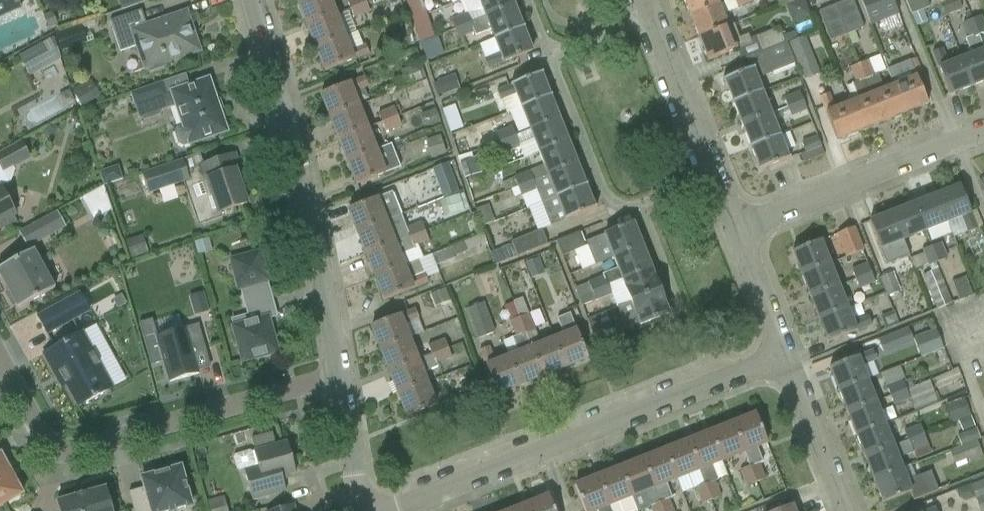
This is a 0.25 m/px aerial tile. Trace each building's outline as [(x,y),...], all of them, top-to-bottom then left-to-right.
[(17,0),(0,0),(0,17),(21,8),(17,0)] [(121,11),(144,3),(143,0),(118,0),(121,10),(121,11)] [(307,26),(336,15),(330,0),(308,0),(298,4),(307,26)] [(366,2),(365,0),(347,0),(350,9),(366,3),(366,2)] [(481,8),(485,18),(514,6),(512,0),(478,0),(481,8)] [(690,16),(732,0),(684,0),(690,16)] [(699,39),(734,26),(734,24),(728,27),(723,14),(737,9),(736,7),(755,0),(732,0),(690,16),(699,39)] [(865,29),(853,0),(850,0),(836,6),(848,35),(852,46),(859,43),(855,33),(865,29)] [(872,26),(900,16),(894,0),(861,0),(872,26)] [(926,0),(906,0),(911,15),(923,10),(929,8),(926,0)] [(958,2),(958,0),(947,0),(940,3),(945,16),(962,10),(958,2)] [(354,18),(370,12),(366,3),(350,9),(354,18)] [(969,12),(972,20),(982,16),(977,5),(968,9),(969,12)] [(523,29),(514,6),(485,18),(475,22),(455,30),(459,39),(475,32),(476,35),(490,30),(494,40),(523,29)] [(832,42),(848,35),(836,6),(820,12),(832,42)] [(163,63),(183,56),(182,52),(198,46),(186,12),(146,25),(141,10),(109,21),(120,51),(137,46),(145,69),(148,68),(149,71),(164,66),(163,63)] [(927,22),(923,10),(911,15),(910,15),(915,27),(927,22)] [(455,30),(475,22),(471,12),(451,20),(455,30)] [(56,26),(51,13),(43,17),(49,29),(56,26)] [(316,49),(345,37),(336,15),(307,26),(316,49)] [(982,16),(972,20),(978,35),(983,33),(983,22),(982,16)] [(971,55),(961,59),(972,87),(983,82),(983,50),(978,35),(972,20),(963,23),(968,38),(965,39),(971,55)] [(699,39),(708,61),(752,44),(749,35),(739,39),(734,26),(699,39)] [(83,36),(80,27),(56,35),(62,51),(86,43),(93,41),(91,34),(83,36)] [(755,37),(761,53),(787,44),(787,42),(784,42),(778,28),(755,37)] [(523,29),(494,40),(500,54),(485,60),(488,69),(532,52),(523,29)] [(389,39),(394,51),(410,45),(406,34),(405,33),(389,39)] [(820,74),(805,36),(789,42),(804,80),(820,74)] [(345,37),(316,49),(325,71),(369,54),(365,44),(362,46),(350,50),(345,37)] [(18,57),(29,77),(61,60),(53,38),(18,57)] [(427,62),(438,58),(431,40),(421,44),(427,62)] [(724,80),(733,103),(762,92),(757,79),(795,64),(787,44),(761,53),(752,57),(756,68),(724,80)] [(942,77),(949,96),(972,87),(961,59),(947,64),(941,49),(933,53),(942,77)] [(894,86),(884,90),(878,74),(874,75),(869,60),(859,64),(882,122),(905,113),(894,86)] [(920,86),(910,61),(887,71),(894,86),(905,113),(927,104),(920,86)] [(882,122),(859,64),(849,68),(855,83),(851,85),(858,100),(849,104),(859,131),(882,122)] [(422,80),(417,66),(417,65),(401,71),(403,77),(407,87),(422,81),(422,80)] [(479,100),(497,92),(506,114),(521,108),(550,97),(541,74),(496,92),(493,83),(475,90),(479,100)] [(455,75),(437,82),(438,83),(442,95),(442,96),(448,94),(460,89),(455,75)] [(330,118),(359,106),(353,92),(368,86),(365,77),(321,95),(330,118)] [(182,126),(177,127),(174,133),(178,144),(183,146),(227,132),(209,78),(171,91),(176,108),(182,126)] [(134,107),(167,95),(162,82),(130,93),(134,107)] [(93,101),(83,84),(72,91),(82,107),(93,101)] [(783,98),(788,108),(803,101),(799,91),(783,98)] [(771,114),(762,92),(733,103),(742,126),(771,114)] [(859,131),(849,104),(835,109),(830,94),(820,98),(837,140),(859,131)] [(559,119),(550,97),(521,108),(530,130),(559,119)] [(803,101),(788,108),(791,117),(807,110),(803,101)] [(339,140),(368,129),(359,106),(330,118),(339,140)] [(378,113),(382,123),(398,117),(394,107),(378,113)] [(435,109),(425,113),(430,126),(440,122),(435,109)] [(742,126),(751,148),(780,137),(788,133),(780,113),(771,116),(771,114),(742,126)] [(401,126),(398,117),(382,123),(386,132),(401,126)] [(530,131),(516,136),(500,142),(503,152),(534,140),(539,153),(568,142),(559,119),(530,130),(530,131)] [(500,142),(516,136),(512,127),(496,133),(500,142)] [(391,144),(387,146),(376,149),(368,129),(339,140),(348,163),(391,145),(391,144)] [(432,159),(446,154),(440,136),(426,141),(432,159)] [(760,171),(788,160),(780,137),(751,148),(760,171)] [(801,144),(805,153),(821,147),(817,137),(801,144)] [(505,193),(518,187),(577,164),(568,142),(539,153),(544,165),(534,169),(513,177),(514,179),(502,184),(505,193)] [(1,174),(27,160),(19,144),(0,154),(0,172),(1,174)] [(391,145),(348,163),(357,185),(400,168),(391,145)] [(200,224),(219,217),(218,213),(247,204),(241,185),(245,184),(235,154),(198,167),(207,195),(192,200),(190,206),(195,221),(200,224)] [(142,174),(148,194),(189,180),(182,160),(142,174)] [(460,164),(465,179),(478,175),(473,160),(460,164)] [(542,204),(586,187),(577,164),(518,187),(521,196),(523,195),(529,209),(542,204)] [(104,186),(117,181),(113,168),(100,173),(104,186)] [(449,170),(435,175),(442,192),(455,188),(449,170)] [(112,211),(104,187),(104,186),(102,187),(81,199),(93,221),(112,211)] [(937,195),(948,223),(962,217),(968,233),(977,229),(960,186),(937,195)] [(16,215),(0,187),(0,188),(0,228),(1,229),(15,221),(13,217),(16,215)] [(551,227),(594,209),(586,187),(542,204),(549,223),(551,227)] [(401,215),(393,196),(392,193),(348,210),(357,233),(401,215)] [(444,200),(450,215),(468,209),(463,194),(444,200)] [(937,195),(914,204),(926,232),(948,223),(937,195)] [(909,256),(904,241),(926,232),(914,204),(892,213),(909,256)] [(475,210),(476,212),(481,227),(495,222),(489,205),(475,210)] [(27,248),(66,227),(58,213),(19,234),(27,248)] [(896,261),(909,256),(892,213),(869,222),(886,265),(896,261)] [(357,233),(366,255),(424,231),(421,222),(406,228),(401,215),(357,233)] [(633,224),(586,242),(595,264),(613,257),(642,246),(633,224)] [(838,234),(845,253),(847,258),(863,251),(853,228),(838,234)] [(541,230),(511,242),(512,245),(490,254),(494,265),(517,256),(547,244),(541,230)] [(366,255),(375,278),(419,261),(419,259),(403,265),(400,255),(415,250),(414,247),(429,241),(424,231),(366,255)] [(580,232),(557,241),(562,255),(573,251),(575,250),(586,246),(580,232)] [(130,261),(147,255),(141,237),(124,243),(130,261)] [(198,255),(213,251),(209,239),(194,243),(198,255)] [(792,252),(801,275),(829,264),(820,241),(792,252)] [(931,246),(938,262),(947,259),(941,243),(931,246)] [(651,269),(642,246),(613,257),(618,269),(601,275),(602,277),(587,283),(588,285),(574,290),(577,298),(609,286),(651,269)] [(938,262),(931,246),(922,250),(923,254),(911,258),(916,269),(928,264),(931,271),(922,275),(936,309),(952,303),(936,263),(938,262)] [(454,258),(454,256),(451,248),(432,255),(436,265),(454,258)] [(54,290),(33,251),(0,269),(0,276),(9,292),(5,294),(12,307),(16,305),(18,309),(54,290)] [(268,281),(261,255),(260,252),(231,260),(239,289),(241,289),(249,316),(255,315),(256,321),(252,329),(235,333),(243,362),(264,356),(264,357),(273,354),(277,352),(268,319),(276,317),(267,282),(268,281)] [(525,263),(529,274),(543,269),(539,258),(525,263)] [(428,284),(419,261),(375,278),(384,301),(428,284)] [(855,280),(871,273),(867,263),(851,269),(855,280)] [(801,275),(810,298),(838,287),(829,264),(801,275)] [(631,303),(660,292),(651,269),(622,280),(631,302),(631,303)] [(489,300),(500,294),(490,273),(478,278),(489,300)] [(871,273),(855,280),(859,289),(875,283),(871,273)] [(880,278),(888,298),(901,293),(893,273),(880,278)] [(958,300),(972,295),(965,277),(951,283),(958,300)] [(609,286),(577,298),(580,306),(595,300),(595,301),(612,294),(609,286)] [(838,287),(810,298),(819,320),(847,309),(847,308),(838,287)] [(450,301),(445,289),(431,294),(436,307),(450,301)] [(669,314),(660,292),(631,303),(618,308),(627,331),(669,314)] [(195,316),(208,312),(203,293),(189,296),(195,316)] [(37,318),(47,337),(87,315),(77,296),(37,318)] [(121,296),(113,300),(118,309),(126,304),(121,296)] [(519,318),(542,377),(565,368),(554,340),(541,345),(522,298),(513,302),(520,317),(519,318)] [(495,333),(483,303),(466,309),(478,339),(495,333)] [(868,317),(866,318),(853,323),(847,309),(819,320),(828,343),(872,326),(868,317)] [(371,327),(380,350),(409,339),(409,338),(423,332),(415,310),(371,327)] [(606,312),(603,313),(587,319),(596,343),(612,337),(608,327),(611,326),(606,312)] [(886,331),(899,326),(894,312),(885,315),(882,322),(886,331)] [(557,322),(563,337),(554,340),(565,368),(588,359),(580,341),(570,314),(556,319),(557,322)] [(542,377),(519,318),(509,321),(515,337),(512,338),(518,354),(508,358),(520,386),(542,377)] [(206,350),(200,331),(198,324),(156,336),(170,383),(198,375),(193,354),(206,350)] [(935,331),(923,335),(926,342),(917,345),(921,358),(942,350),(935,331)] [(109,390),(112,389),(82,333),(43,355),(54,374),(58,372),(78,408),(97,397),(100,401),(112,395),(109,390)] [(892,352),(886,337),(878,340),(884,355),(892,352)] [(413,348),(409,339),(380,350),(389,372),(462,344),(462,343),(447,349),(444,339),(428,345),(427,343),(413,348)] [(389,372),(398,395),(427,384),(422,373),(437,367),(436,364),(465,353),(462,344),(389,372)] [(490,376),(497,395),(520,386),(508,358),(495,363),(489,348),(480,352),(490,376)] [(873,351),(829,368),(838,391),(868,379),(863,366),(877,361),(873,351)] [(460,385),(464,395),(481,389),(477,379),(460,385)] [(838,391),(847,413),(876,402),(868,379),(838,391)] [(887,386),(891,396),(906,389),(902,381),(887,386)] [(929,381),(906,389),(891,396),(894,405),(910,399),(915,411),(937,403),(929,381)] [(407,418),(435,406),(427,384),(398,395),(407,418)] [(952,422),(970,415),(963,398),(946,405),(952,422)] [(847,413),(856,436),(885,424),(876,402),(847,413)] [(744,453),(750,466),(756,483),(766,479),(759,464),(763,463),(757,448),(767,444),(756,415),(733,424),(744,453)] [(958,422),(962,432),(975,427),(971,417),(958,422)] [(722,462),(744,453),(733,424),(710,433),(722,462)] [(865,458),(894,447),(893,446),(885,424),(856,436),(865,458)] [(920,425),(904,431),(908,441),(924,435),(920,425)] [(961,446),(976,441),(980,439),(976,428),(957,436),(961,446)] [(722,462),(710,433),(688,442),(699,470),(700,470),(705,484),(711,500),(720,497),(715,481),(718,480),(712,465),(722,462)] [(252,440),(255,452),(254,452),(258,468),(244,471),(252,501),(286,491),(282,477),(296,473),(287,443),(276,446),(272,434),(252,440)] [(865,458),(874,481),(902,469),(902,468),(898,459),(913,452),(928,446),(924,435),(908,441),(894,447),(865,458)] [(983,457),(976,441),(961,446),(950,451),(955,464),(968,459),(969,463),(983,457)] [(688,442),(665,451),(676,479),(699,470),(688,442)] [(643,460),(663,510),(673,510),(669,499),(672,498),(666,483),(676,479),(665,451),(643,460)] [(23,495),(1,454),(0,455),(0,507),(23,495)] [(631,497),(642,493),(647,507),(651,506),(652,510),(663,510),(643,460),(620,468),(631,497)] [(746,486),(756,483),(750,466),(740,471),(746,486)] [(156,475),(142,479),(145,488),(129,493),(134,510),(176,510),(192,506),(181,468),(156,475)] [(597,477),(610,510),(637,510),(631,497),(620,468),(597,477)] [(874,481),(883,503),(911,492),(914,501),(938,492),(931,472),(907,481),(903,470),(874,481)] [(582,505),(585,510),(596,510),(600,510),(610,510),(597,477),(575,486),(582,505)] [(970,485),(981,510),(983,510),(983,480),(970,485)] [(701,504),(711,500),(705,484),(695,488),(701,504)] [(59,510),(112,510),(106,489),(87,494),(87,493),(75,496),(75,498),(56,503),(59,510)] [(526,506),(528,510),(554,510),(549,497),(526,506)] [(223,499),(207,503),(209,510),(226,510),(223,499)]
